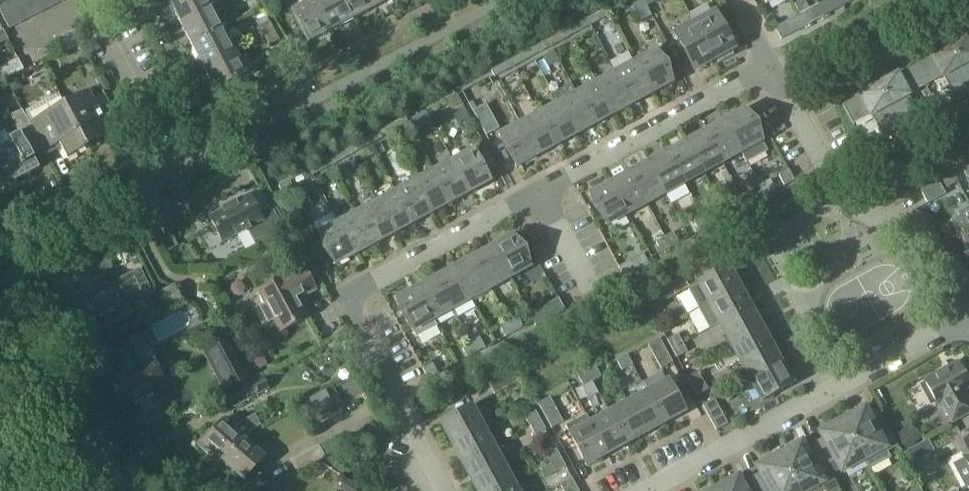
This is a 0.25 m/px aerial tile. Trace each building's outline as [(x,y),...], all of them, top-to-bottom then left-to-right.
[(9,2),(20,24),(31,18),(21,0),(14,0),(9,2)] [(35,0),(21,0),(31,18),(42,13),(35,0)] [(42,13),(53,7),(49,0),(35,0),(42,13)] [(168,1),(180,24),(212,8),(208,0),(171,0),(168,1)] [(314,0),(312,0),(291,11),(307,43),(330,31),(314,0)] [(330,31),(354,19),(344,0),(314,0),(330,31)] [(354,19),(376,7),(372,0),(344,0),(354,19)] [(639,23),(651,17),(643,0),(628,0),(639,23)] [(840,0),(830,0),(829,1),(835,11),(844,6),(840,0)] [(9,2),(0,7),(0,14),(8,30),(20,24),(9,2)] [(800,15),(806,26),(824,16),(818,4),(799,15),(800,15)] [(223,29),(212,8),(180,24),(191,46),(223,29)] [(605,9),(586,20),(590,26),(609,16),(605,9)] [(694,24),(714,60),(715,59),(718,64),(733,56),(730,51),(733,49),(714,14),(694,24)] [(806,26),(800,15),(775,29),(781,40),(806,27),(806,26)] [(586,20),(567,30),(571,36),(590,26),(586,20)] [(265,37),(276,31),(271,21),(260,27),(265,37)] [(714,60),(694,24),(675,35),(694,70),(714,60)] [(223,29),(191,46),(203,69),(235,52),(223,29)] [(0,31),(0,44),(9,40),(4,30),(0,31)] [(571,36),(567,30),(548,40),(552,47),(571,36)] [(276,31),(265,37),(269,45),(280,39),(276,31)] [(951,47),(968,81),(968,37),(951,47)] [(552,47),(548,40),(529,51),(533,57),(552,47)] [(915,67),(925,86),(943,76),(952,94),(955,93),(959,100),(968,95),(968,81),(951,47),(915,67)] [(529,51),(510,61),(514,67),(533,57),(529,51)] [(247,75),(235,52),(203,69),(215,91),(247,75)] [(655,52),(634,63),(651,94),(672,83),(655,52)] [(1,81),(22,70),(17,61),(0,70),(0,79),(1,81)] [(514,67),(510,61),(491,72),(494,78),(514,67)] [(651,94),(634,63),(615,73),(632,104),(651,94)] [(925,86),(915,67),(879,86),(903,130),(919,122),(915,114),(918,113),(908,95),(925,86)] [(615,73),(596,84),(613,115),(632,104),(615,73)] [(22,87),(17,77),(8,82),(13,92),(22,87)] [(613,115),(596,84),(577,94),(594,125),(613,115)] [(903,130),(879,86),(842,106),(853,125),(871,115),(881,133),(883,132),(887,139),(903,130)] [(92,91),(67,104),(89,148),(97,144),(95,139),(120,126),(104,94),(95,98),(92,91)] [(577,94),(558,104),(575,135),(594,125),(577,94)] [(452,111),(462,105),(457,95),(446,101),(452,111)] [(64,106),(30,123),(39,140),(46,155),(61,148),(67,159),(89,148),(67,104),(64,106)] [(487,104),(473,111),(486,136),(500,129),(487,104)] [(575,135),(558,104),(539,115),(556,145),(575,135)] [(418,131),(432,123),(432,122),(429,118),(426,111),(411,119),(418,131)] [(745,111),(724,122),(747,163),(768,152),(745,111)] [(30,123),(27,118),(25,119),(22,112),(11,117),(19,134),(9,139),(11,142),(0,148),(0,152),(18,186),(31,179),(30,175),(39,171),(27,146),(39,140),(30,123)] [(438,112),(430,117),(435,125),(443,121),(438,112)] [(539,115),(521,125),(537,156),(556,145),(539,115)] [(408,125),(405,118),(386,129),(389,135),(408,125)] [(724,122),(705,132),(722,163),(741,153),(746,164),(747,163),(724,122)] [(537,156),(521,125),(500,136),(517,167),(537,156)] [(389,135),(386,129),(367,139),(370,145),(389,135)] [(705,132),(686,143),(703,173),(722,163),(705,132)] [(370,145),(367,139),(348,149),(351,156),(370,145)] [(703,173),(686,143),(667,153),(684,184),(703,173)] [(372,148),(377,157),(385,153),(380,144),(372,148)] [(351,156),(348,149),(329,160),(332,166),(351,156)] [(453,162),(470,192),(490,181),(474,150),(453,162)] [(18,186),(0,152),(0,194),(18,186)] [(684,184),(667,153),(648,163),(665,194),(684,184)] [(332,166),(329,160),(310,170),(313,176),(332,166)] [(470,192),(453,162),(434,172),(451,203),(470,192)] [(665,194),(648,163),(629,174),(646,204),(665,194)] [(309,170),(309,169),(300,174),(301,175),(304,181),(313,177),(309,170)] [(794,181),(789,171),(779,176),(785,187),(794,181)] [(434,172),(415,182),(432,213),(451,203),(434,172)] [(646,204),(629,174),(611,184),(627,214),(646,204)] [(954,175),(942,181),(947,189),(958,183),(954,175)] [(279,187),(284,196),(295,191),(290,181),(279,187)] [(415,182),(396,193),(413,223),(432,213),(415,182)] [(627,214),(611,184),(590,195),(607,226),(627,214)] [(740,196),(746,207),(755,202),(749,191),(740,196)] [(396,193),(377,203),(394,234),(413,223),(396,193)] [(746,207),(740,196),(732,201),(737,212),(746,207)] [(225,212),(211,219),(224,244),(238,237),(238,238),(250,231),(256,242),(282,228),(273,211),(260,217),(250,198),(237,205),(236,204),(224,211),(225,212)] [(377,203),(358,213),(375,244),(394,234),(377,203)] [(958,213),(960,217),(941,227),(945,235),(955,229),(968,255),(968,206),(958,213)] [(703,217),(708,227),(717,223),(711,212),(703,217)] [(356,254),(339,224),(333,213),(313,224),(316,229),(335,265),(356,254)] [(358,213),(339,224),(356,254),(375,244),(358,213)] [(708,227),(703,217),(694,221),(699,232),(708,227)] [(665,237),(670,248),(679,243),(673,232),(665,237)] [(499,244),(493,248),(509,279),(530,267),(513,237),(508,239),(507,236),(497,241),(499,244)] [(670,248),(665,237),(656,242),(662,253),(670,248)] [(509,279),(493,248),(474,258),(490,289),(509,279)] [(113,268),(105,253),(86,263),(93,278),(113,268)] [(643,254),(618,267),(625,279),(649,265),(643,254)] [(474,258),(455,269),(471,299),(490,289),(474,258)] [(275,285),(259,293),(265,305),(259,308),(267,323),(273,320),(280,332),(306,318),(297,300),(315,291),(302,266),(273,281),(275,285)] [(699,310),(740,288),(728,267),(688,289),(699,310)] [(146,268),(140,270),(124,278),(132,295),(133,297),(155,286),(146,268)] [(471,299),(455,269),(436,279),(452,310),(471,299)] [(124,311),(119,302),(132,295),(124,278),(110,285),(70,305),(83,332),(124,311)] [(436,279),(417,289),(434,320),(452,310),(436,279)] [(644,298),(650,310),(675,296),(669,285),(644,298)] [(174,288),(161,295),(167,306),(180,300),(174,288)] [(740,288),(699,310),(688,316),(699,335),(719,323),(750,307),(740,288)] [(434,320),(417,289),(396,300),(413,331),(417,338),(437,326),(434,320)] [(529,315),(536,327),(565,311),(559,299),(529,315)] [(750,307),(719,323),(730,342),(760,326),(750,307)] [(518,317),(509,322),(515,332),(523,327),(518,317)] [(515,332),(509,322),(500,327),(506,337),(515,332)] [(760,326),(730,342),(740,361),(771,345),(760,326)] [(143,335),(114,350),(121,364),(123,363),(125,368),(106,378),(119,406),(132,400),(134,404),(151,395),(149,391),(162,385),(149,358),(153,356),(143,335)] [(672,349),(683,343),(678,335),(667,340),(672,349)] [(480,338),(471,342),(477,353),(485,348),(480,338)] [(660,338),(648,344),(661,369),(673,363),(660,338)] [(231,342),(210,353),(229,388),(249,378),(231,342)] [(477,353),(471,342),(462,347),(468,358),(477,353)] [(687,352),(683,343),(672,349),(677,358),(687,352)] [(781,364),(771,345),(740,361),(750,380),(781,364)] [(268,365),(262,353),(252,358),(259,370),(268,365)] [(633,365),(627,356),(617,361),(622,371),(633,365)] [(924,381),(938,405),(942,403),(952,422),(968,413),(968,403),(963,391),(968,388),(968,384),(967,380),(968,377),(968,374),(967,372),(965,370),(962,370),(958,363),(924,381)] [(432,364),(423,369),(428,380),(438,374),(432,364)] [(792,384),(781,364),(750,380),(762,401),(792,384)] [(588,370),(593,381),(601,377),(595,366),(588,370)] [(488,383),(495,395),(519,381),(513,370),(488,383)] [(593,381),(588,370),(578,376),(584,386),(593,381)] [(693,387),(703,381),(698,372),(688,378),(693,387)] [(263,376),(249,384),(221,398),(228,411),(255,397),(270,389),(263,376)] [(668,381),(647,392),(664,423),(685,412),(668,381)] [(708,390),(703,381),(693,387),(697,396),(708,390)] [(664,423),(647,392),(629,402),(646,433),(664,423)] [(552,429),(563,423),(550,398),(538,404),(552,429)] [(714,400),(703,406),(716,431),(728,424),(714,400)] [(629,402),(610,413),(627,443),(646,433),(629,402)] [(452,444),(483,428),(472,407),(441,423),(452,444)] [(857,414),(843,421),(864,459),(870,470),(890,459),(887,453),(898,447),(878,409),(860,419),(857,414)] [(530,426),(541,421),(536,412),(525,417),(530,426)] [(627,443),(610,413),(591,423),(586,415),(607,454),(627,443)] [(607,454),(586,415),(565,426),(586,465),(607,454)] [(217,463),(220,460),(222,463),(248,432),(261,426),(257,416),(239,425),(233,432),(227,427),(221,421),(210,433),(208,431),(196,445),(217,463)] [(372,416),(364,420),(372,434),(380,430),(372,416)] [(541,421),(530,426),(535,435),(546,430),(541,421)] [(831,434),(814,443),(826,466),(836,461),(842,471),(864,459),(843,421),(829,429),(831,434)] [(895,438),(909,451),(910,450),(923,436),(909,423),(896,437),(895,438)] [(248,432),(222,463),(243,481),(263,458),(244,441),(253,431),(262,427),(261,426),(248,432)] [(493,446),(483,428),(452,444),(462,463),(493,446)] [(954,464),(967,488),(968,487),(968,432),(956,439),(966,457),(964,458),(964,459),(954,464)] [(332,439),(339,451),(343,448),(337,436),(333,439),(332,439)] [(928,440),(906,452),(912,464),(934,452),(928,440)] [(826,466),(814,443),(797,453),(794,448),(780,456),(799,490),(825,490),(826,490),(824,487),(835,481),(826,466)] [(326,458),(319,446),(319,445),(290,461),(297,473),(326,458)] [(493,446),(462,463),(473,482),(503,465),(493,446)] [(551,464),(561,458),(557,450),(546,455),(551,464)] [(751,478),(758,490),(799,490),(780,456),(765,463),(768,468),(751,478)] [(566,467),(561,458),(551,464),(556,473),(566,467)] [(503,465),(473,482),(478,490),(501,490),(514,484),(503,465)] [(571,477),(560,484),(564,490),(579,490),(571,477)] [(751,478),(733,487),(731,482),(716,490),(717,490),(758,490),(751,478)] [(359,488),(345,479),(339,488),(343,490),(358,490),(359,488)]
